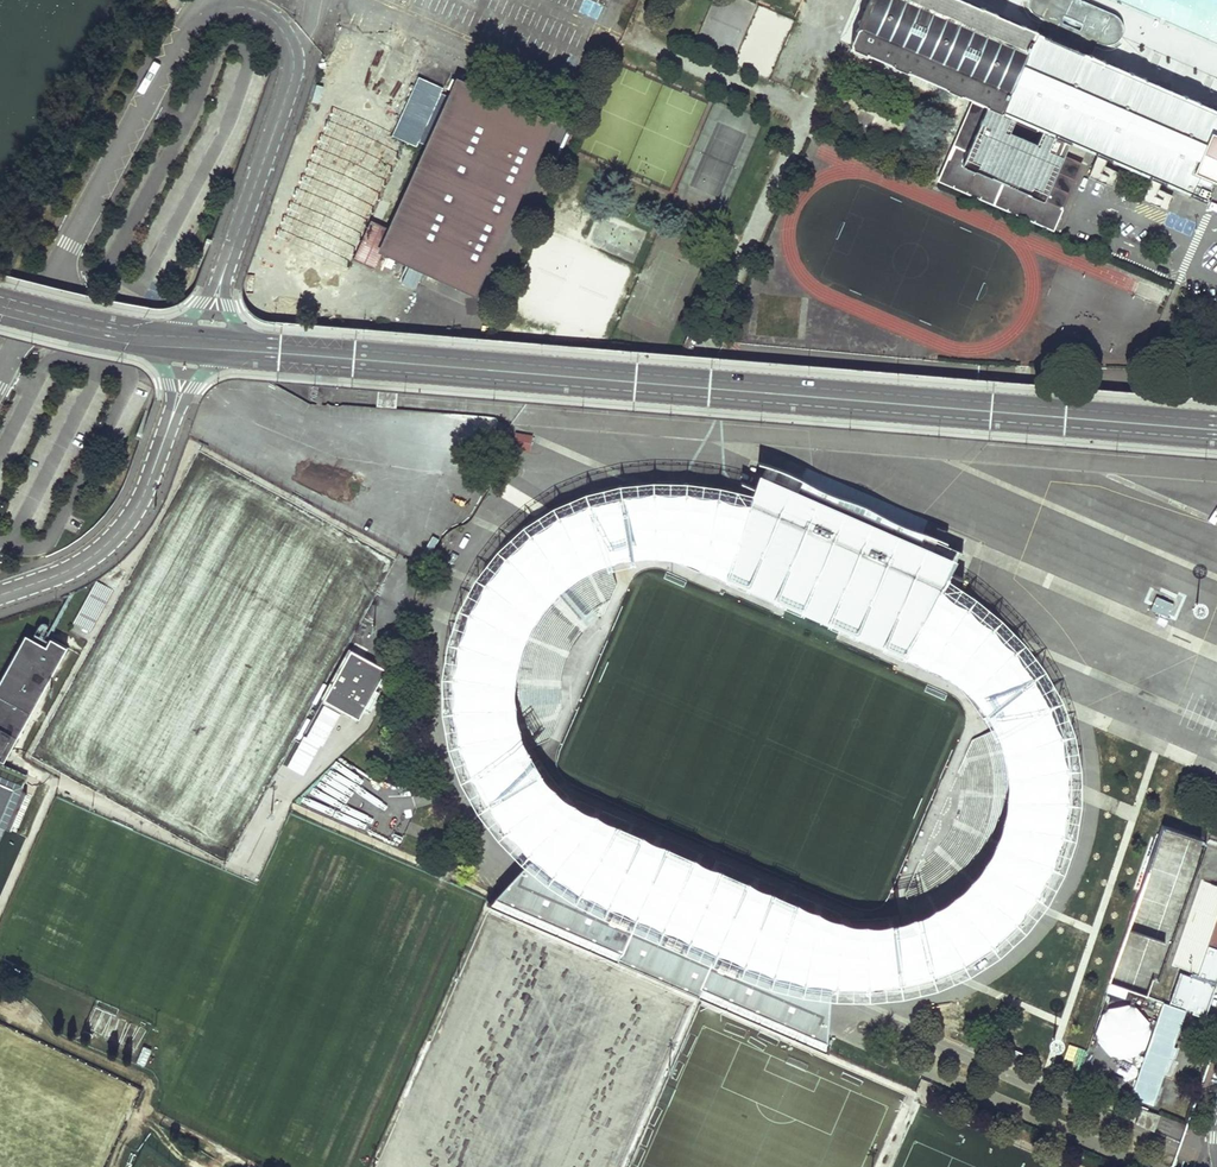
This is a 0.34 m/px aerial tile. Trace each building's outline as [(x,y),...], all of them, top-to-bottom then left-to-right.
[(1052,230),(1079,165),(1062,157),(1069,142),(1095,153),(1094,154),(1096,155),(1105,159),(1108,161),(1109,159),(1149,177),(1148,178),(1151,179),(1160,183),(1163,184),(1163,182),(1176,188),(1189,194),(1188,195),(1203,202),(1204,199),(1208,197),(1214,185),(1212,184),(1214,180),(1216,181),(1216,179),(1216,112),(1197,103),(1197,102),(1183,96),(1182,97),(1144,80),(1144,79),(1129,72),(1128,74),(1103,62),(1103,61),(1088,55),(1088,57),(1035,33),(1036,31),(1021,25),(1021,26),(996,15),(996,14),(981,7),(980,9),(961,0),(960,0),(866,0),(856,23),(858,26),(859,27),(858,30),(857,29),(850,44),(851,48),(850,49),(853,51),(865,56),(866,54),(892,66),(892,67),(906,74),(906,72),(946,89),(945,90),(961,96),(961,95),(971,100),(973,101),(987,107),(981,121),(966,115),(938,180),(1052,230)] [(1035,33),(1088,57),(1088,55),(1094,43),(1102,46),(1108,46),(1119,41),(1124,32),(1123,26),(1121,21),(1116,15),(1081,0),(1029,0),(1028,4),(1032,12),(1041,19),(1036,31),(1035,33)] [(769,79),(792,20),(758,6),(735,65),(769,79)] [(417,72),(440,81),(445,69),(423,60),(417,72)] [(391,134),(414,144),(441,84),(418,74),(391,134)] [(513,104),(454,77),(374,251),(471,295),(551,121),(513,104)] [(973,101),(966,115),(981,121),(987,107),(973,101)] [(1096,155),(1086,178),(1111,189),(1119,172),(1102,166),(1105,159),(1096,155)] [(1151,179),(1141,201),(1165,212),(1173,195),(1157,189),(1160,183),(1151,179)] [(407,419),(387,419),(387,431),(407,431),(407,419)] [(515,434),(513,449),(530,451),(532,436),(515,434)] [(1019,651),(992,624),(965,605),(940,591),(950,573),(960,551),(791,478),(792,475),(767,465),(757,490),(755,489),(748,507),(713,496),(681,491),(639,492),(607,498),(569,513),(537,533),(509,559),(490,584),(473,614),(459,655),(454,691),(454,696),(456,727),(464,764),(472,784),(477,796),(496,827),(533,855),(557,873),(583,888),(610,903),(639,916),(667,928),(691,938),(719,950),(746,962),(775,973),(809,981),(831,984),(843,985),(876,984),(910,979),(943,972),(967,961),(984,948),(1009,927),(1029,903),(1049,865),(1062,826),(1066,784),(1064,753),(1055,717),(1039,680),(1019,651)] [(886,925),(914,921),(939,911),(961,897),(980,880),(995,858),(1003,841),(1012,814),(1012,783),(1012,775),(1010,766),(1004,744),(994,722),(988,713),(975,698),(965,688),(942,673),(924,663),(901,652),(861,634),(750,587),(700,565),(676,557),(654,554),(629,555),(608,560),(598,563),(589,567),(574,574),(557,588),(539,606),(527,624),(518,649),(514,660),(513,672),(511,696),(516,725),(525,749),(534,765),(545,779),(562,795),(592,814),(816,911),(842,921),(863,924),(886,925)] [(1154,598),(1151,611),(1168,616),(1172,603),(1154,598)] [(26,636),(0,683),(0,763),(1,762),(4,764),(21,733),(16,730),(21,720),(24,722),(29,713),(26,711),(38,690),(41,691),(46,682),(43,681),(48,671),(51,673),(65,648),(51,640),(46,648),(26,636)] [(350,646),(323,699),(357,717),(384,664),(350,646)] [(68,649),(65,648),(51,673),(48,671),(43,681),(46,682),(41,691),(38,690),(26,711),(29,713),(24,722),(21,720),(16,730),(21,733),(22,734),(68,649)] [(306,775),(338,710),(320,701),(289,767),(306,775)] [(5,829),(9,831),(25,794),(14,790),(21,774),(0,765),(0,827),(5,829)] [(557,873),(533,855),(513,878),(495,897),(620,951),(617,958),(699,993),(702,986),(826,1040),(829,1007),(831,984),(809,981),(775,973),(746,962),(719,950),(691,938),(667,928),(639,916),(610,903),(583,888),(557,873)] [(1174,964),(1173,966),(1193,972),(1191,976),(1180,972),(1170,1003),(1193,1011),(1192,1014),(1205,1018),(1216,983),(1216,885),(1203,880),(1174,964)] [(1107,930),(1126,933),(1128,919),(1110,915),(1107,930)] [(1115,962),(1120,946),(1102,940),(1097,956),(1115,962)] [(1098,1018),(1102,995),(1084,992),(1080,1015),(1098,1018)] [(1163,1004),(1131,1097),(1152,1104),(1185,1011),(1163,1004)]
